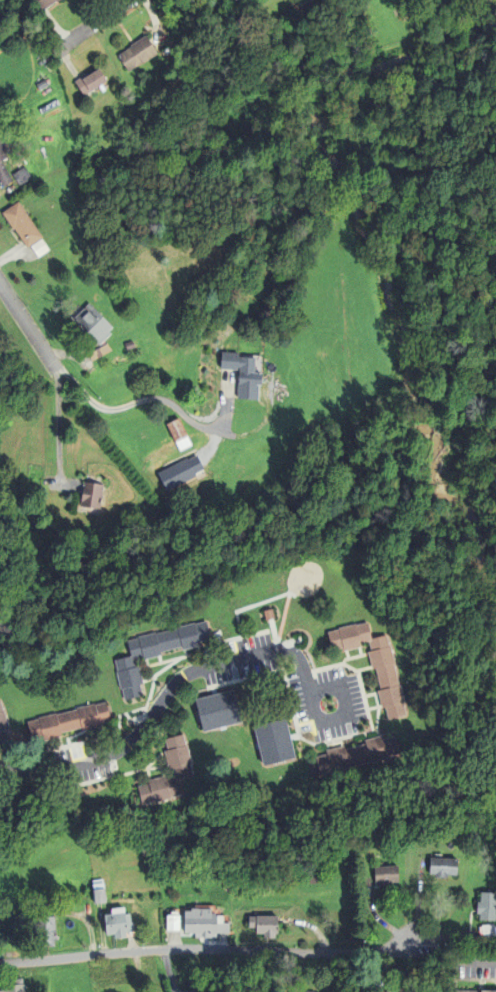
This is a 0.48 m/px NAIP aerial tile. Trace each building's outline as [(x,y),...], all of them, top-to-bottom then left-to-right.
[(57,3),(58,4),(63,0),(29,0),(39,15),(57,3)] [(404,5),(409,19),(402,21),(397,8),(404,5)] [(145,37),(157,56),(141,66),(141,65),(127,74),(117,58),(130,49),(129,48),(145,37)] [(87,78),(98,71),(106,83),(84,98),(74,84),(86,76),(87,78)] [(7,185),(0,172),(0,139),(6,135),(14,149),(9,152),(11,156),(6,159),(17,180),(7,185)] [(16,174),(29,166),(36,176),(23,184),(16,174)] [(6,212),(22,201),(46,235),(30,246),(6,212)] [(34,245),(45,238),(52,249),(42,256),(34,245)] [(116,326),(112,330),(115,333),(103,344),(77,318),(93,302),(116,326)] [(127,343),(135,340),(138,347),(129,350),(127,343)] [(224,368),(226,351),(246,352),(246,356),(263,357),(261,372),(270,372),(269,384),(266,384),(265,399),(259,399),(243,398),(245,370),(224,368)] [(162,427),(177,420),(186,439),(172,446),(162,427)] [(103,509),(83,507),(86,482),(106,484),(103,509)] [(256,606),(267,602),(269,609),(258,612),(256,606)] [(121,688),(120,688),(115,669),(117,669),(114,658),(131,654),(128,640),(138,637),(137,636),(156,631),(156,633),(178,628),(178,627),(195,623),(195,624),(206,621),(211,639),(199,642),(200,646),(183,650),(182,646),(160,651),(161,654),(143,659),(142,655),(134,657),(135,664),(138,663),(143,683),(140,684),(143,695),(124,699),(121,688)] [(340,628),(339,627),(359,622),(359,623),(369,621),(374,638),(388,634),(390,644),(392,644),(396,662),(395,662),(400,684),(401,684),(406,701),(405,701),(407,713),(389,717),(387,706),(382,707),(378,690),(382,689),(377,667),(374,668),(369,649),(372,649),(370,640),(364,642),(364,645),(345,650),(344,647),(333,650),(328,631),(340,628)] [(203,731),(195,699),(234,689),(242,721),(203,731)] [(8,728),(10,728),(6,710),(5,711),(2,699),(0,699),(0,742),(11,740),(8,728)] [(41,716),(60,711),(60,713),(80,708),(80,706),(98,701),(99,703),(110,700),(115,718),(103,721),(104,725),(86,730),(85,726),(65,731),(66,734),(47,739),(41,716)] [(252,726),(285,717),(295,758),(262,766),(252,726)] [(145,803),(157,800),(157,802),(175,797),(174,796),(186,793),(181,777),(196,773),(193,762),(195,761),(190,743),(189,744),(186,733),(168,738),(171,748),(167,749),(172,766),(175,765),(178,775),(170,777),(169,774),(151,779),(152,782),(141,785),(145,803)] [(387,737),(399,734),(404,752),(392,755),(392,757),(374,762),(373,760),(353,765),(354,767),(335,772),(335,770),(323,773),(319,756),(330,752),(329,749),(347,744),(348,747),(368,742),(367,739),(386,733),(387,737)] [(429,857),(458,858),(457,875),(447,875),(447,877),(435,877),(435,874),(429,874),(429,857)] [(387,885),(376,885),(376,883),(375,883),(373,866),(397,865),(398,882),(387,883),(387,885)] [(307,872),(326,868),(328,879),(310,883),(307,872)] [(96,902),(94,870),(99,870),(100,874),(103,873),(103,878),(106,878),(106,882),(109,882),(110,901),(96,902)] [(481,891),(495,893),(495,906),(495,920),(479,919),(479,914),(477,913),(478,901),(480,901),(481,891)] [(108,933),(107,913),(115,913),(115,907),(128,906),(129,912),(133,912),(134,921),(135,921),(135,931),(127,931),(127,937),(115,938),(115,933),(108,933)] [(187,910),(195,910),(195,907),(215,908),(215,914),(221,914),(221,915),(226,915),(226,922),(231,923),(231,933),(218,932),(218,938),(195,937),(195,933),(186,932),(187,910)] [(275,937),(263,937),(263,932),(258,932),(258,926),(250,926),(250,915),(258,915),(258,914),(280,914),(280,932),(275,932),(275,937)] [(168,915),(181,915),(180,930),(168,930),(168,915)] [(38,945),(36,919),(58,918),(60,944),(38,945)] [(28,983),(29,991),(10,991),(9,984),(11,984),(11,978),(27,977),(27,983),(28,983)] [(396,980),(417,983),(416,990),(395,986),(396,980)] [(420,988),(386,983),(384,991),(420,991),(420,988)]
